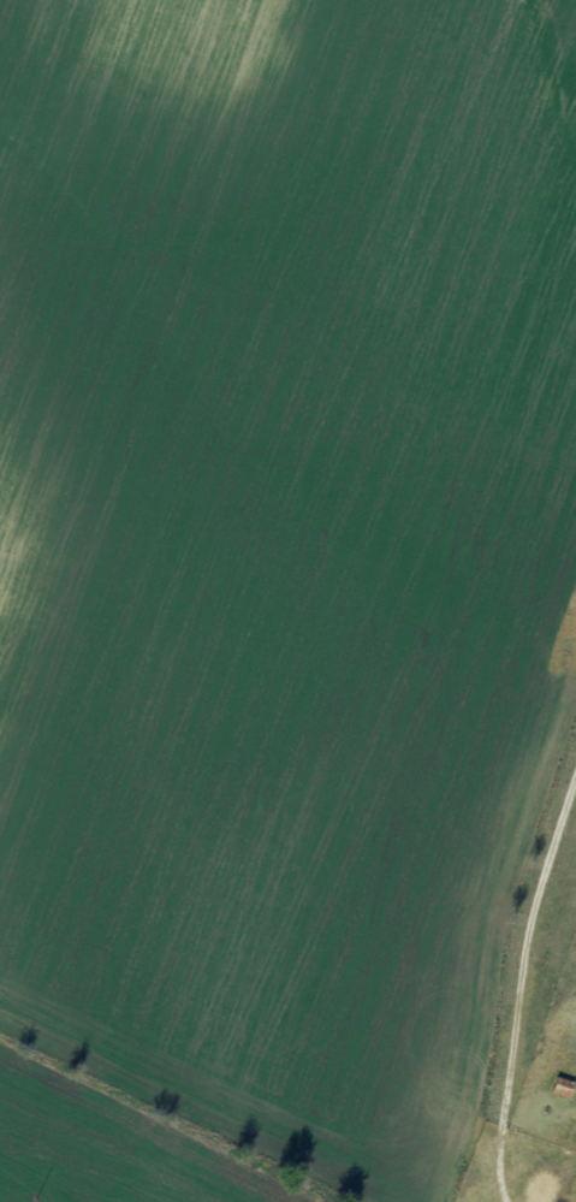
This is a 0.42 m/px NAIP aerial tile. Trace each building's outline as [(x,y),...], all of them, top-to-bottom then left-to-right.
[(571,1097),(575,1084),(575,1081),(559,1074),(553,1091),(571,1097)]
